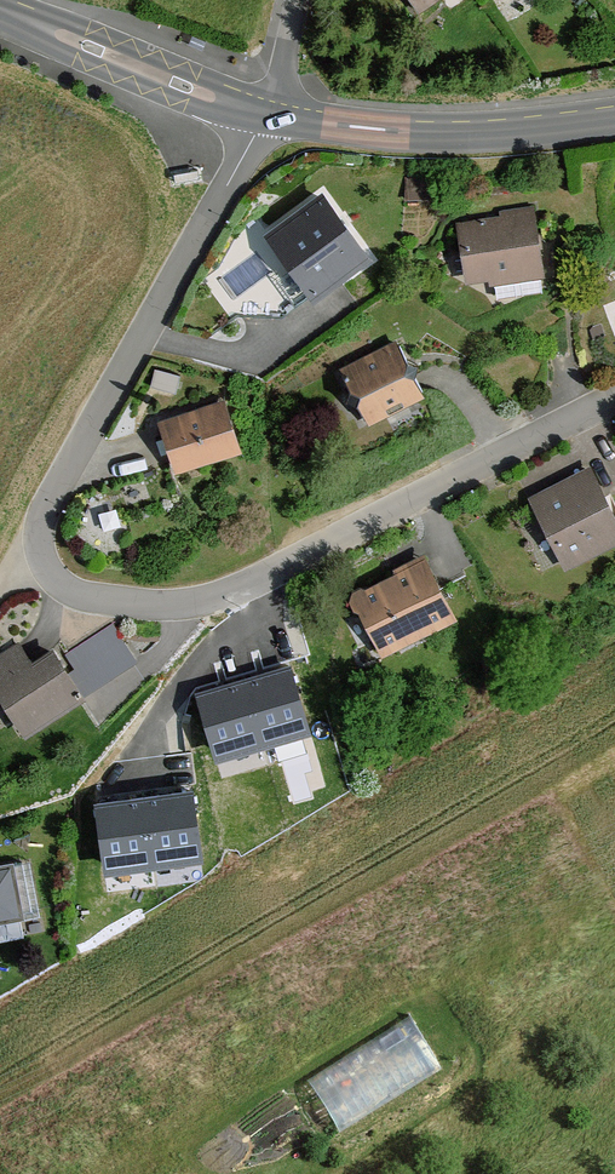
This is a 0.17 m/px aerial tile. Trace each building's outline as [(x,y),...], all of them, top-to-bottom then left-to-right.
[(417,12),(434,0),(408,0),(417,12)] [(323,197),(267,236),(313,302),(369,262),(323,197)] [(535,215),(459,223),(465,281),(497,277),(499,297),(543,293),(535,215)] [(413,374),(402,351),(343,380),(365,423),(423,393),(413,374)] [(224,402),(161,423),(174,464),(177,474),(241,453),(224,402)] [(533,502),(565,568),(614,543),(614,529),(600,498),(588,474),(533,502)] [(441,586),(430,562),(396,578),(366,593),(359,589),(352,593),(350,604),(355,615),(362,617),(379,652),(455,615),(441,586)] [(116,619),(66,651),(90,687),(140,655),(116,619)] [(23,642),(0,656),(0,697),(9,711),(27,700),(43,724),(87,696),(59,651),(38,664),(23,642)] [(226,686),(197,694),(216,762),(310,736),(291,668),(263,676),(226,686)] [(127,800),(99,803),(107,877),(201,866),(192,793),(159,796),(127,800)] [(0,865),(0,920),(23,915),(13,863),(0,865)] [(342,1091),(358,1114),(423,1069),(419,1064),(429,1057),(405,1023),(340,1068),(351,1084),(342,1091)]
